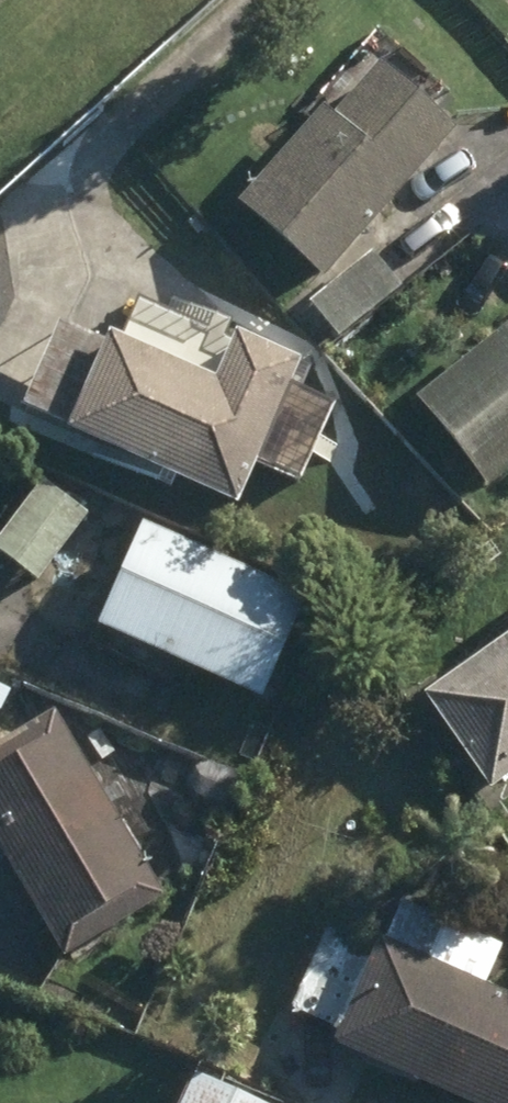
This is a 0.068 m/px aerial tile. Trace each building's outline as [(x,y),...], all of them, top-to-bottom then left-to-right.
[(243,202),(329,278),(457,131),(381,66),(336,119),(324,109),(243,202)] [(284,303),(323,353),(410,284),(384,253),(322,301),(311,284),(284,303)] [(21,416),(237,505),(253,467),(303,487),(336,408),(287,388),(296,363),(234,336),(215,383),(111,339),(107,349),(58,329),(21,416)] [(494,489),(507,477),(507,332),(423,403),(494,489)] [(38,583),(88,517),(44,484),(0,543),(0,554),(38,583)] [(97,628),(263,701),(308,599),(141,526),(97,628)] [(421,698),(491,794),(507,782),(507,636),(421,698)] [(67,960),(165,902),(53,715),(0,747),(0,848),(67,960)] [(460,1102),(507,1102),(507,998),(487,989),(503,952),(405,906),(387,943),(382,941),(378,953),(357,943),(362,931),(338,920),(295,1015),(340,1036),(334,1046),(460,1102)] [(194,1078),(183,1102),(247,1102),(194,1078)]
